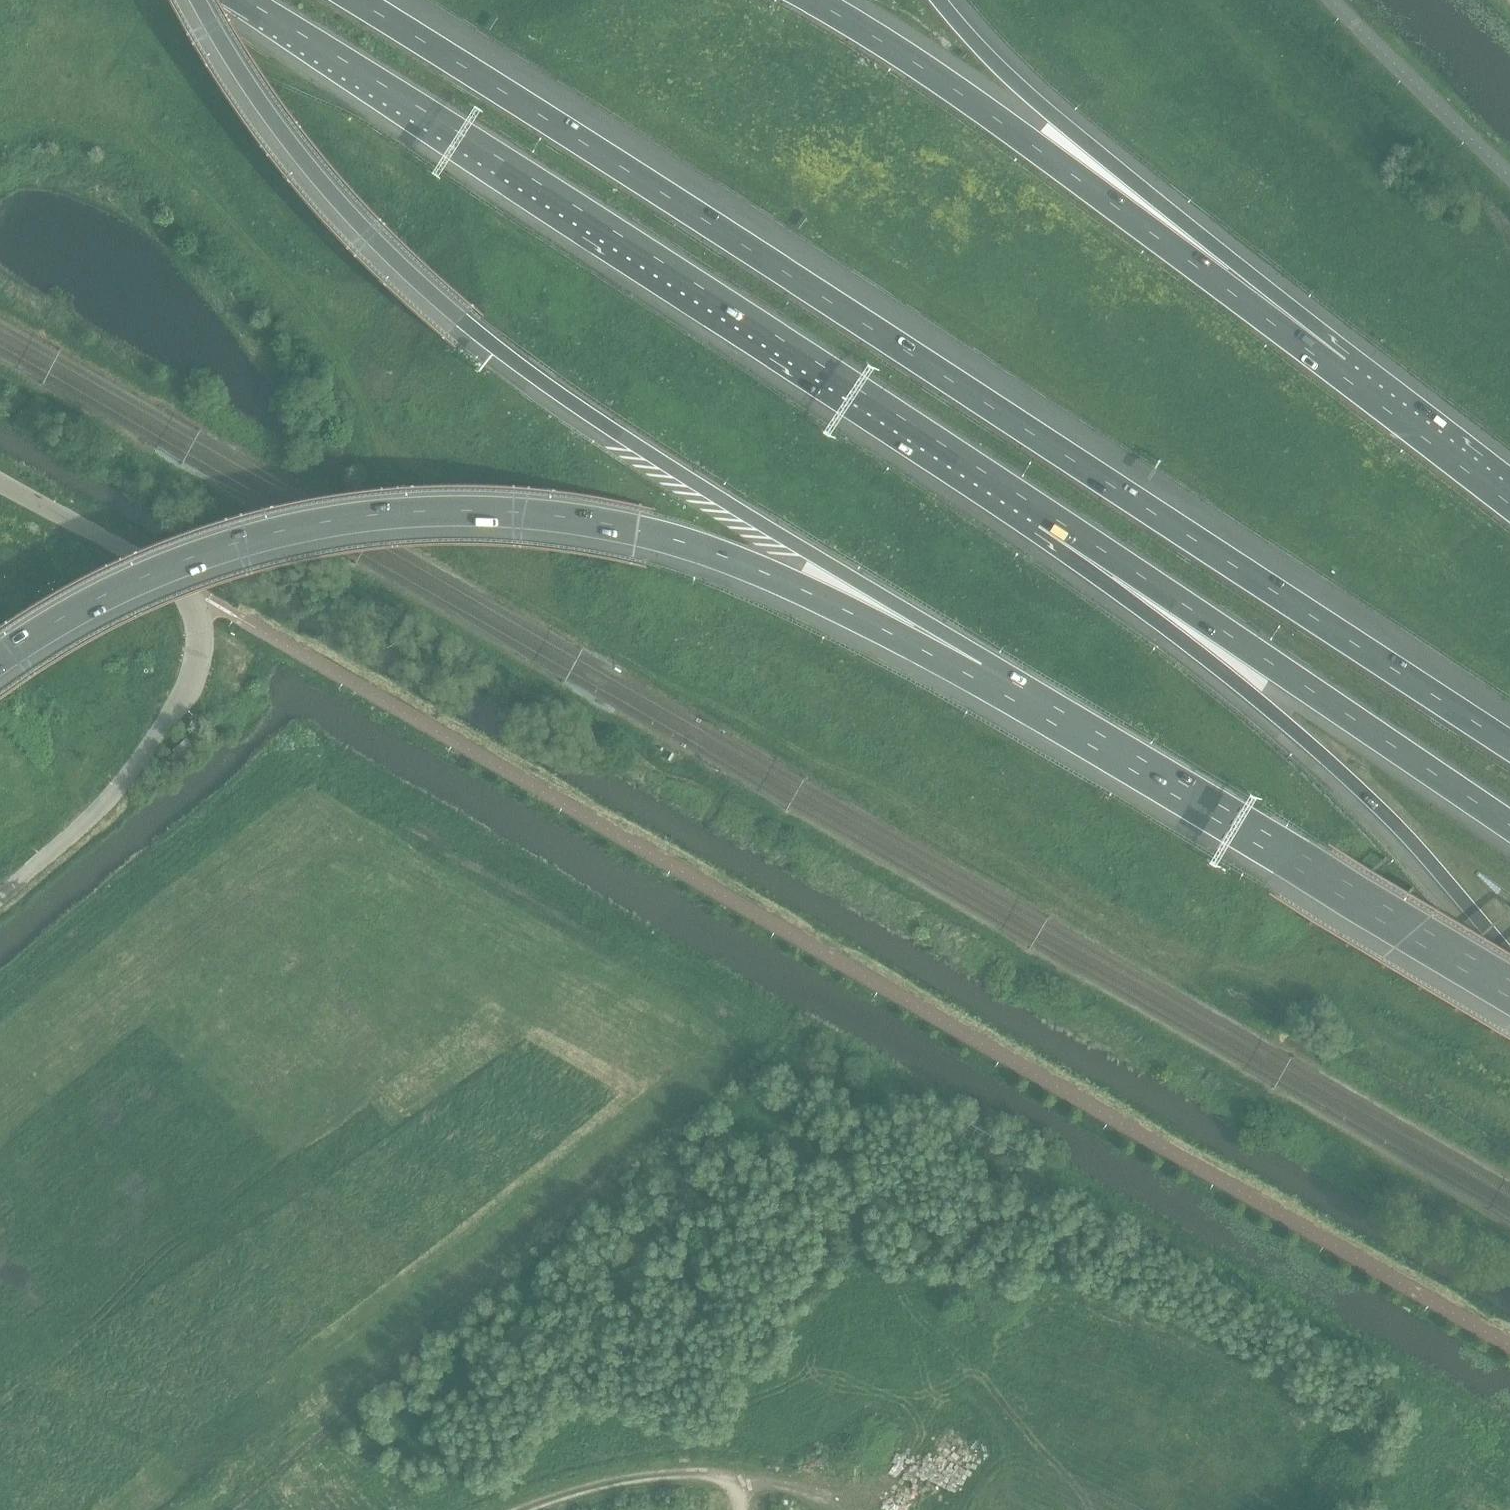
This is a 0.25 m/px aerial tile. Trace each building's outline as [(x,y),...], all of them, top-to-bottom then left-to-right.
[(180,758),(194,746),(186,737),(172,749),(180,758)]
